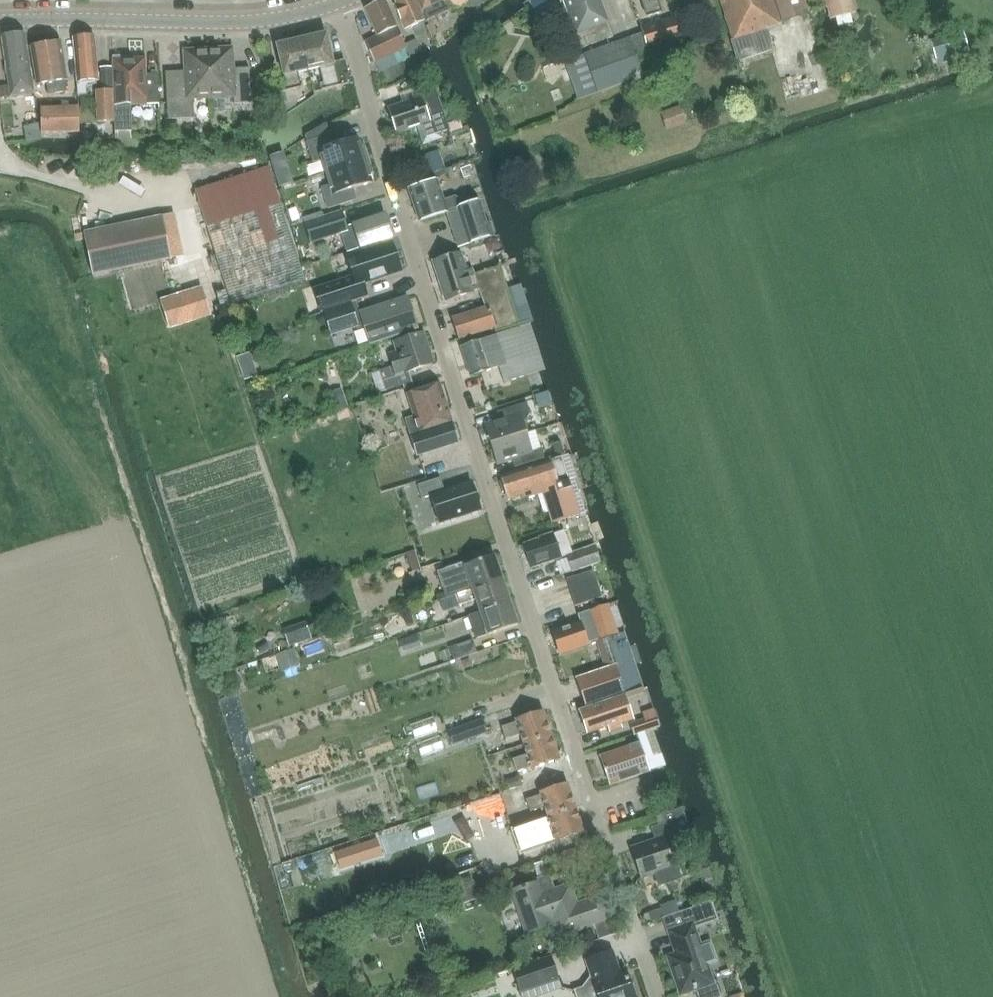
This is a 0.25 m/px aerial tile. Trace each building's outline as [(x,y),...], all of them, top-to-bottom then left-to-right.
[(365,9),(377,36),(364,41),(374,62),(406,47),(385,0),(365,9)] [(424,21),(414,0),(394,0),(396,4),(394,5),(405,30),(424,21)] [(451,0),(417,0),(427,20),(451,10),(447,2),(451,0)] [(613,37),(600,0),(563,0),(580,48),(613,37)] [(647,16),(660,12),(657,0),(642,0),(647,16)] [(808,14),(804,0),(719,0),(732,41),(766,30),(765,27),(781,22),(808,14)] [(830,18),(853,13),(850,0),(826,0),(830,18)] [(629,39),(637,61),(650,56),(648,50),(682,40),(675,17),(640,27),(642,32),(627,37),(628,39),(629,39)] [(301,39),(309,70),(320,67),(324,83),(320,84),(321,89),(349,83),(344,60),(333,63),(326,33),(301,39)] [(25,34),(1,37),(6,65),(4,66),(5,74),(7,74),(11,96),(34,93),(25,34)] [(98,80),(94,35),(73,37),(77,81),(78,95),(86,94),(85,81),(98,80)] [(297,72),(309,70),(301,39),(276,45),(283,75),(284,75),(287,89),(300,86),(297,72)] [(629,39),(628,39),(565,62),(578,99),(642,76),(637,61),(629,39)] [(65,66),(61,42),(31,47),(37,85),(47,83),(49,94),(66,91),(64,80),(67,80),(66,75),(68,74),(67,65),(65,66)] [(208,49),(210,97),(233,96),(233,104),(251,103),(249,71),(237,72),(233,68),(232,48),(208,49)] [(193,98),(210,97),(208,49),(184,50),(185,71),(182,74),(165,75),(167,119),(194,118),(193,98)] [(152,76),(146,76),(145,57),(112,59),(116,132),(131,131),(130,105),(159,103),(157,73),(151,74),(152,76)] [(112,69),(100,69),(101,90),(96,90),(97,122),(113,121),(112,89),(113,89),(112,69)] [(6,97),(10,96),(8,86),(4,87),(0,88),(0,98),(6,97)] [(434,87),(420,92),(418,86),(399,93),(402,103),(388,108),(397,133),(417,126),(423,143),(441,137),(439,133),(449,130),(434,87)] [(682,104),(666,109),(669,122),(686,117),(682,104)] [(41,134),(79,133),(79,107),(40,108),(41,134)] [(321,160),(325,173),(368,160),(363,146),(360,147),(358,139),(333,146),(330,136),(307,143),(313,163),(321,160)] [(422,156),(428,174),(445,168),(439,150),(422,156)] [(372,173),(368,160),(325,173),(329,186),(322,189),(328,209),(351,201),(347,191),(372,183),(369,174),(372,173)] [(269,168),(195,191),(231,305),(304,281),(269,168)] [(443,201),(437,180),(409,189),(419,222),(456,209),(468,245),(494,236),(490,223),(487,224),(479,200),(468,203),(455,197),(443,201)] [(175,207),(194,203),(193,195),(173,199),(175,207)] [(341,213),(304,223),(310,242),(346,232),(341,213)] [(162,214),(83,230),(92,272),(170,256),(162,214)] [(385,214),(353,225),(360,248),(392,238),(389,228),(392,223),(392,222),(387,220),(385,214)] [(401,272),(391,242),(346,257),(353,277),(314,289),(321,311),(366,297),(362,285),(401,272)] [(518,324),(499,267),(498,265),(473,272),(471,268),(466,270),(460,253),(432,262),(445,301),(479,290),(486,308),(451,319),(458,340),(495,328),(496,331),(518,324)] [(202,289),(161,302),(169,326),(209,313),(202,289)] [(407,297),(360,313),(361,318),(355,319),(350,303),(324,312),(331,335),(356,327),(357,328),(364,326),(369,343),(417,328),(407,297)] [(504,383),(527,375),(512,330),(490,337),(460,347),(470,376),(499,367),(504,383)] [(409,371),(433,363),(423,333),(394,342),(398,355),(390,358),(392,366),(380,370),(386,390),(403,384),(405,388),(413,385),(409,371)] [(458,442),(449,413),(439,384),(407,394),(414,416),(404,419),(416,455),(458,442)] [(490,445),(526,433),(522,422),(526,421),(530,413),(526,402),(496,412),(499,420),(484,424),(490,445)] [(532,452),(526,433),(490,445),(496,465),(511,460),(514,468),(544,458),(541,449),(532,452)] [(500,476),(501,481),(499,482),(502,492),(505,491),(507,500),(522,495),(523,499),(542,493),(552,523),(579,514),(561,457),(500,476)] [(440,478),(417,485),(421,499),(431,496),(440,523),(480,510),(471,481),(444,490),(440,478)] [(570,529),(564,531),(564,530),(552,534),(552,533),(538,538),(538,540),(522,545),(530,568),(565,556),(571,573),(600,562),(594,545),(577,550),(570,529)] [(401,550),(408,568),(420,563),(413,545),(401,550)] [(445,598),(455,595),(502,579),(494,556),(466,565),(464,562),(436,571),(445,598)] [(570,593),(597,584),(592,571),(566,579),(570,593)] [(473,594),(479,612),(510,602),(502,579),(455,595),(459,606),(471,601),(469,595),(473,594)] [(597,584),(570,593),(575,606),(601,597),(597,584)] [(310,589),(305,600),(319,606),(324,594),(310,589)] [(517,625),(510,602),(479,612),(483,622),(472,625),(477,638),(487,635),(517,625)] [(600,640),(617,634),(607,604),(578,614),(580,622),(552,632),(560,655),(589,645),(586,637),(590,636),(592,641),(599,638),(600,640)] [(454,660),(477,652),(473,639),(450,647),(454,660)] [(615,664),(603,668),(575,677),(585,707),(625,694),(615,664)] [(620,723),(632,719),(624,696),(579,711),(586,733),(607,727),(609,732),(622,728),(620,723)] [(524,744),(551,735),(542,710),(515,719),(516,723),(502,727),(506,739),(520,734),(524,744)] [(468,739),(487,733),(482,719),(463,726),(468,739)] [(559,760),(551,735),(524,744),(527,755),(513,760),(516,771),(531,766),(532,769),(559,760)] [(640,743),(638,743),(600,756),(609,785),(649,772),(640,743)] [(548,817),(575,807),(567,783),(540,792),(541,795),(526,800),(530,811),(544,806),(548,817)] [(583,832),(575,807),(548,817),(513,828),(522,853),(583,832)] [(681,810),(662,816),(665,823),(650,828),(654,841),(632,848),(642,877),(655,873),(659,886),(681,879),(677,866),(679,865),(673,845),(681,842),(678,834),(688,831),(681,810)] [(369,861),(364,844),(336,853),(341,870),(369,861)] [(577,905),(570,884),(554,889),(549,875),(539,878),(540,880),(512,890),(527,932),(554,923),(559,936),(581,928),(581,929),(593,925),(598,939),(616,933),(612,918),(613,918),(605,895),(577,905)] [(474,881),(451,889),(456,904),(479,896),(474,881)] [(712,983),(692,926),(716,918),(711,902),(664,918),(669,932),(677,954),(668,957),(681,993),(694,989),(696,996),(717,996),(718,996),(719,992),(716,981),(712,983)] [(575,990),(577,996),(634,996),(624,969),(619,970),(612,951),(586,961),(594,984),(575,990)] [(550,956),(512,969),(520,992),(558,979),(550,956)]
